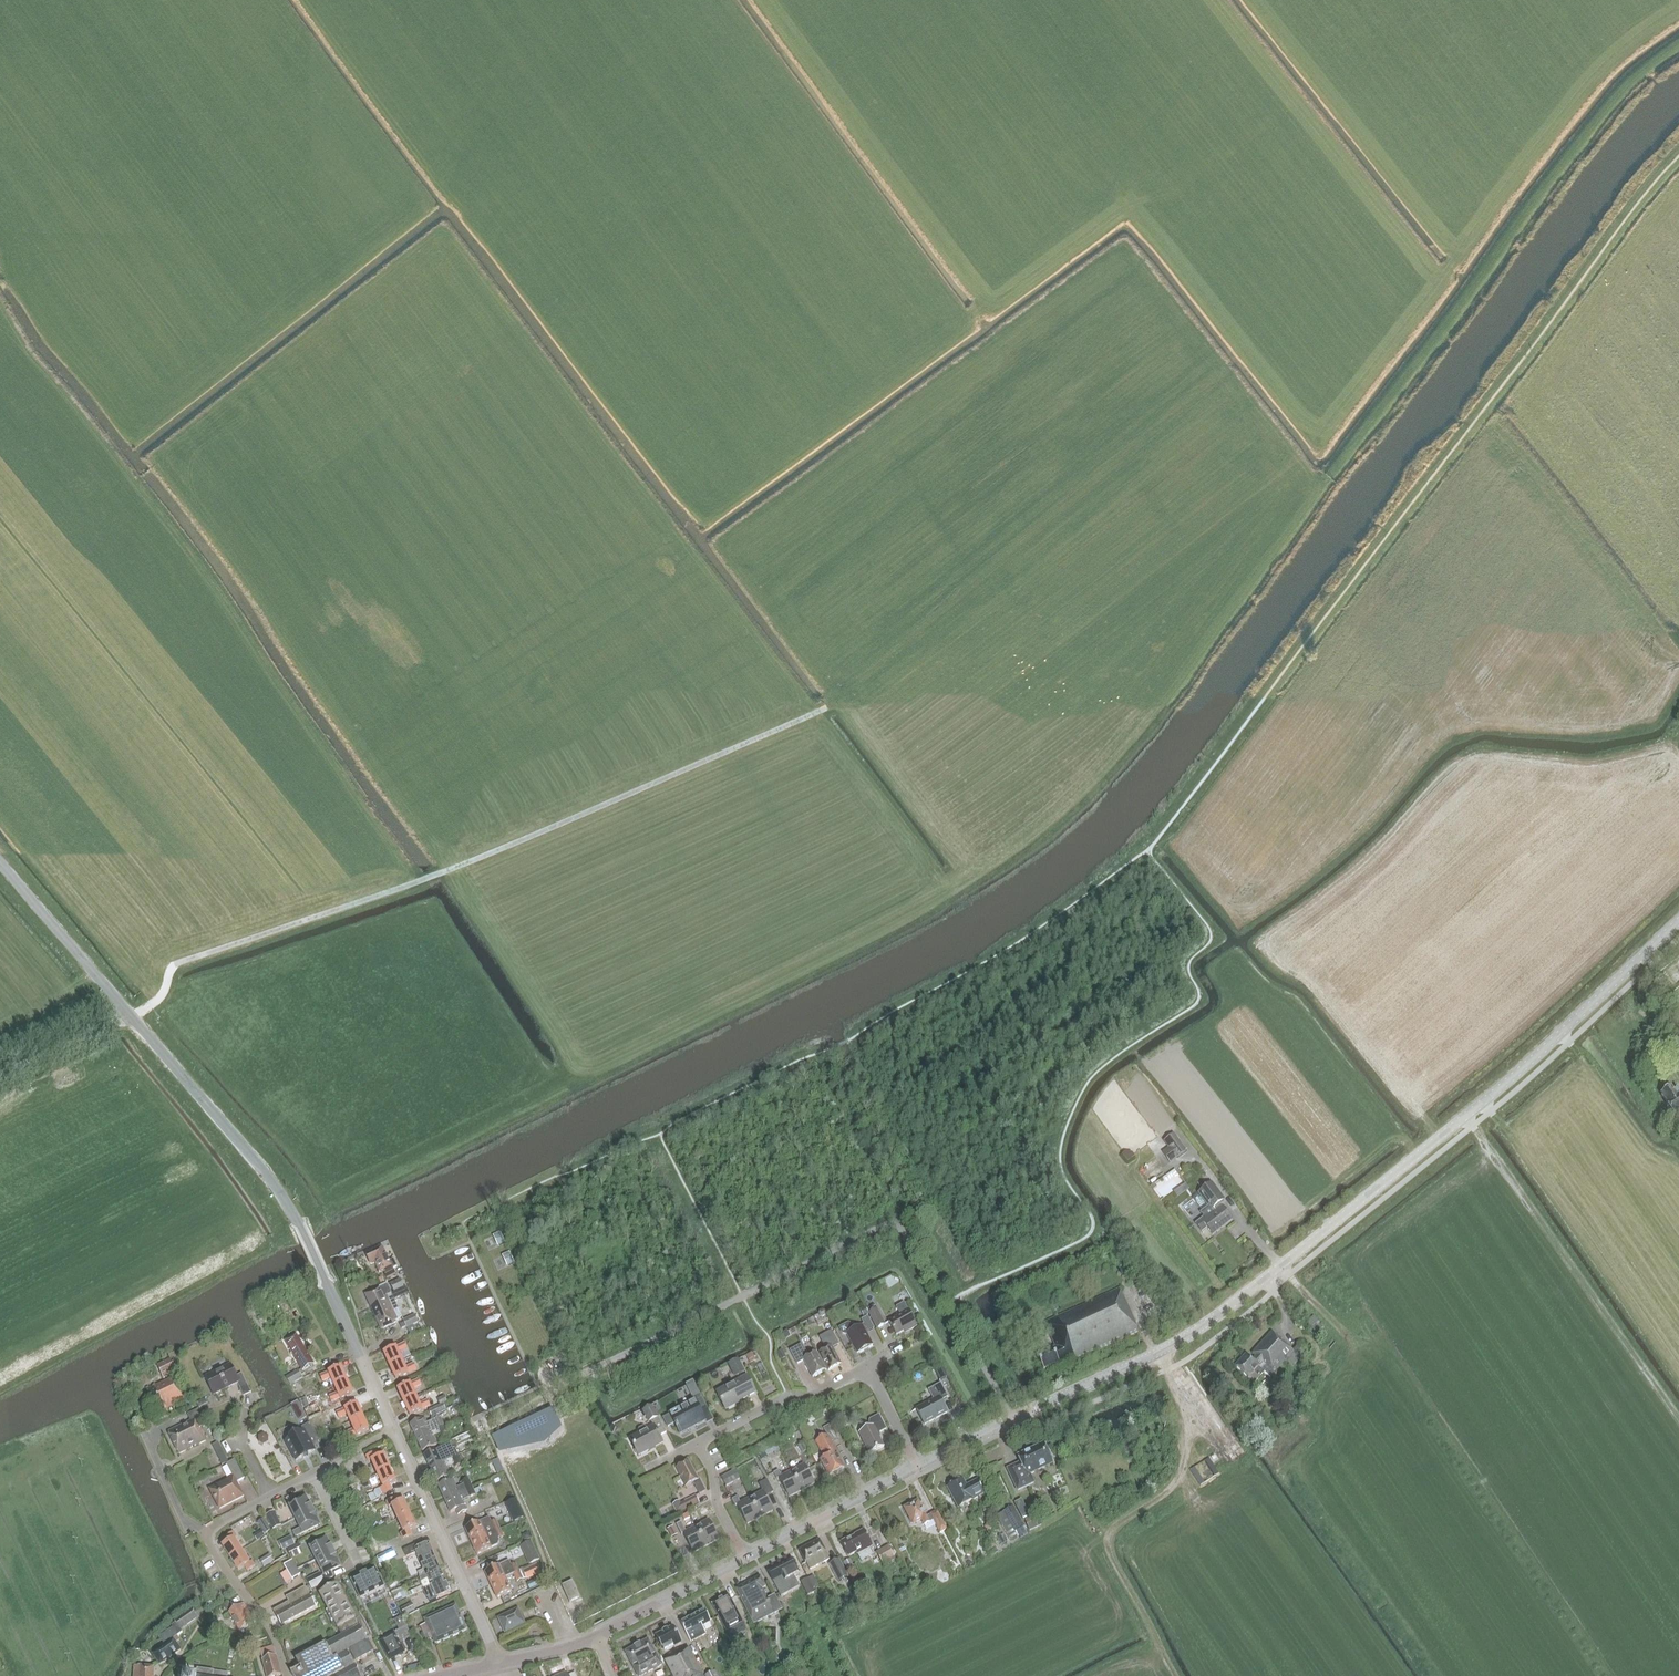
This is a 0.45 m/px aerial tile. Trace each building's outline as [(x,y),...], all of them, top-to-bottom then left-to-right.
[(1678,1088),(1673,1091),(1671,1088),(1670,1088),(1667,1088),(1663,1090),(1662,1093),(1661,1094),(1667,1103),(1666,1104),(1674,1115),(1678,1112),(1678,1090),(1678,1088)] [(1187,1150),(1174,1133),(1164,1141),(1168,1148),(1162,1152),(1170,1162),(1187,1150)] [(1207,1228),(1212,1235),(1232,1219),(1223,1207),(1222,1207),(1219,1204),(1224,1200),(1211,1183),(1198,1193),(1199,1194),(1193,1198),(1202,1211),(1200,1213),(1204,1217),(1195,1224),(1202,1232),(1207,1228)] [(494,1235),(499,1245),(505,1243),(500,1233),(494,1235)] [(382,1245),(366,1253),(371,1264),(375,1262),(380,1272),(383,1270),(387,1278),(396,1273),(393,1268),(397,1266),(393,1258),(389,1260),(382,1245)] [(504,1256),(508,1266),(514,1263),(510,1253),(504,1256)] [(404,1287),(400,1279),(390,1284),(394,1292),(404,1287)] [(385,1301),(383,1294),(390,1291),(388,1285),(387,1284),(379,1288),(365,1294),(371,1307),(385,1301)] [(1044,1371),(1072,1358),(1074,1361),(1138,1331),(1119,1289),(1044,1323),(1055,1347),(1037,1356),(1044,1371)] [(396,1322),(395,1320),(402,1317),(392,1294),(390,1291),(383,1294),(385,1301),(371,1307),(373,1311),(381,1329),(388,1326),(396,1322)] [(910,1328),(911,1330),(917,1326),(904,1303),(896,1307),(901,1315),(889,1321),(893,1328),(892,1328),(893,1330),(894,1330),(896,1335),(910,1328)] [(885,1324),(877,1309),(874,1305),(867,1309),(869,1313),(877,1328),(885,1324)] [(860,1309),(864,1316),(869,1313),(865,1306),(860,1309)] [(261,1323),(267,1320),(264,1314),(258,1317),(261,1323)] [(418,1322),(414,1314),(403,1319),(407,1327),(418,1322)] [(1318,1335),(1326,1330),(1313,1315),(1306,1322),(1318,1335)] [(855,1329),(853,1325),(848,1324),(840,1328),(842,1333),(847,1334),(857,1353),(873,1345),(866,1333),(874,1328),(868,1317),(862,1320),(864,1325),(855,1329)] [(839,1344),(832,1331),(820,1337),(826,1350),(819,1354),(828,1371),(841,1364),(832,1348),(839,1344)] [(1249,1377),(1254,1383),(1264,1372),(1261,1369),(1265,1365),(1274,1373),(1284,1361),(1291,1368),(1300,1358),(1302,1360),(1308,1353),(1298,1343),(1291,1349),(1272,1332),(1249,1358),(1246,1355),(1236,1366),(1248,1378),(1249,1377)] [(308,1354),(297,1335),(285,1341),(297,1361),(303,1371),(314,1364),(313,1362),(308,1354)] [(384,1353),(390,1366),(402,1360),(399,1353),(407,1349),(405,1343),(396,1347),(384,1353)] [(809,1357),(802,1344),(790,1350),(797,1364),(804,1360),(813,1377),(817,1375),(826,1370),(816,1353),(809,1357)] [(777,1352),(781,1360),(787,1357),(782,1349),(777,1352)] [(746,1355),(750,1364),(756,1361),(752,1352),(746,1355)] [(170,1375),(177,1372),(171,1359),(157,1366),(162,1375),(163,1378),(170,1375)] [(728,1364),(735,1377),(745,1371),(738,1359),(728,1364)] [(406,1368),(402,1360),(390,1366),(396,1379),(405,1375),(408,1373),(417,1369),(414,1364),(406,1368)] [(942,1378),(948,1374),(941,1363),(935,1366),(942,1378)] [(206,1375),(216,1395),(238,1384),(241,1390),(244,1396),(251,1392),(243,1375),(242,1373),(239,1375),(235,1377),(229,1364),(206,1375)] [(331,1378),(334,1385),(347,1380),(341,1366),(328,1372),(329,1372),(320,1376),(323,1382),(331,1378)] [(286,1377),(291,1385),(303,1378),(298,1370),(286,1377)] [(716,1392),(726,1409),(735,1405),(735,1404),(756,1393),(747,1376),(716,1392)] [(158,1412),(185,1399),(174,1377),(148,1390),(158,1412)] [(340,1398),(340,1399),(353,1393),(347,1380),(334,1385),(338,1393),(329,1397),(332,1402),(340,1398)] [(419,1380),(410,1384),(410,1383),(398,1389),(404,1402),(416,1396),(413,1389),(421,1385),(419,1380)] [(700,1411),(707,1407),(693,1380),(685,1384),(694,1401),(670,1414),(662,1418),(667,1428),(675,1424),(680,1434),(705,1420),(700,1411)] [(941,1401),(948,1397),(941,1383),(927,1390),(933,1400),(916,1408),(925,1425),(947,1413),(941,1401)] [(437,1399),(440,1405),(447,1402),(444,1395),(437,1399)] [(420,1404),(416,1396),(404,1402),(410,1415),(422,1410),(422,1409),(430,1406),(428,1400),(420,1404)] [(187,1400),(191,1407),(196,1405),(192,1397),(187,1400)] [(306,1397),(299,1400),(303,1408),(309,1405),(306,1397)] [(205,1398),(196,1403),(199,1410),(208,1405),(205,1398)] [(347,1415),(351,1422),(363,1416),(358,1403),(345,1409),(336,1413),(339,1418),(347,1415)] [(446,1411),(443,1404),(429,1411),(432,1417),(446,1411)] [(659,1436),(667,1432),(658,1417),(659,1416),(653,1405),(642,1410),(649,1422),(651,1421),(654,1426),(647,1429),(646,1427),(643,1426),(639,1429),(638,1432),(639,1434),(630,1438),(638,1456),(663,1443),(659,1436)] [(206,1425),(199,1409),(188,1415),(191,1421),(168,1432),(179,1454),(206,1441),(200,1428),(206,1425)] [(842,1430),(851,1425),(847,1416),(845,1417),(843,1412),(835,1415),(842,1430)] [(532,1440),(556,1426),(551,1414),(496,1439),(501,1451),(532,1440)] [(877,1434),(886,1429),(879,1415),(870,1420),(870,1428),(859,1433),(870,1454),(876,1451),(877,1451),(878,1450),(884,1447),(877,1434)] [(346,1433),(348,1439),(356,1435),(369,1430),(363,1416),(351,1422),(354,1429),(346,1433)] [(440,1417),(433,1420),(427,1423),(425,1419),(422,1420),(410,1425),(417,1438),(444,1425),(440,1417)] [(474,1421),(481,1440),(491,1436),(483,1417),(474,1421)] [(302,1435),(296,1438),(295,1436),(286,1441),(296,1460),(315,1450),(313,1446),(319,1443),(309,1424),(302,1427),(304,1432),(301,1433),(302,1435)] [(839,1438),(831,1424),(824,1428),(828,1435),(816,1442),(825,1457),(821,1459),(830,1475),(844,1467),(838,1456),(839,1455),(832,1441),(839,1438)] [(444,1425),(417,1438),(423,1451),(434,1446),(437,1445),(433,1436),(439,1434),(441,1437),(448,1434),(444,1425)] [(456,1436),(459,1446),(475,1441),(472,1431),(456,1436)] [(258,1436),(258,1442),(263,1444),(268,1442),(268,1436),(264,1433),(258,1436)] [(778,1442),(765,1447),(767,1453),(780,1448),(778,1442)] [(798,1446),(803,1453),(808,1450),(803,1442),(798,1446)] [(1030,1474),(1053,1464),(1044,1444),(1017,1456),(1020,1463),(1007,1469),(1017,1491),(1034,1483),(1030,1474)] [(424,1455),(431,1469),(458,1456),(454,1448),(447,1451),(449,1454),(443,1457),(439,1449),(436,1450),(424,1455)] [(764,1450),(758,1454),(761,1460),(767,1457),(767,1456),(764,1450)] [(371,1460),(377,1474),(390,1468),(384,1455),(377,1458),(375,1452),(366,1456),(369,1462),(371,1460)] [(455,1467),(462,1464),(458,1456),(431,1469),(437,1482),(448,1477),(451,1475),(447,1467),(453,1464),(455,1467)] [(226,1464),(233,1477),(209,1489),(220,1509),(244,1496),(237,1482),(245,1478),(235,1460),(226,1464)] [(699,1494),(706,1491),(699,1478),(698,1479),(688,1461),(677,1468),(686,1486),(693,1482),(699,1494)] [(804,1464),(792,1471),(802,1491),(814,1484),(809,1473),(804,1464)] [(389,1484),(396,1481),(390,1468),(377,1474),(383,1487),(381,1488),(383,1494),(392,1490),(389,1484)] [(721,1477),(726,1486),(740,1479),(735,1469),(721,1477)] [(782,1476),(779,1470),(773,1473),(777,1479),(779,1478),(788,1497),(802,1491),(792,1471),(782,1476)] [(439,1486),(445,1499),(472,1486),(468,1479),(461,1482),(463,1485),(457,1488),(453,1480),(450,1481),(439,1486)] [(958,1508),(987,1493),(979,1479),(966,1486),(963,1480),(948,1488),(958,1508)] [(759,1484),(765,1497),(774,1492),(767,1480),(759,1484)] [(463,1500),(476,1495),(474,1490),(472,1486),(445,1499),(451,1513),(456,1510),(458,1515),(467,1511),(463,1500)] [(997,1497),(999,1497),(1006,1493),(1004,1488),(995,1492),(997,1497)] [(763,1492),(750,1498),(760,1517),(773,1511),(765,1497),(763,1492)] [(310,1502),(309,1502),(306,1495),(288,1504),(295,1519),(314,1510),(310,1502)] [(700,1503),(696,1495),(681,1502),(680,1500),(672,1504),(678,1514),(700,1503)] [(740,1503),(737,1497),(732,1500),(735,1506),(737,1505),(747,1524),(760,1517),(750,1498),(740,1503)] [(392,1506),(398,1519),(410,1513),(404,1500),(398,1503),(395,1498),(387,1502),(389,1507),(392,1506)] [(512,1514),(520,1511),(515,1499),(506,1502),(512,1514)] [(702,1516),(714,1510),(709,1501),(698,1507),(702,1516)] [(934,1520),(940,1533),(947,1529),(937,1511),(927,1516),(923,1510),(922,1510),(918,1502),(905,1508),(910,1518),(909,1519),(912,1523),(913,1523),(913,1524),(921,1519),(924,1525),(934,1520)] [(1025,1526),(1016,1511),(1013,1506),(996,1516),(1011,1540),(1027,1531),(1024,1527),(1025,1526)] [(317,1518),(317,1517),(314,1510),(295,1519),(300,1529),(293,1532),(296,1537),(320,1525),(317,1518)] [(281,1525),(274,1511),(266,1515),(273,1529),(281,1525)] [(410,1529),(416,1527),(410,1513),(398,1519),(404,1532),(401,1533),(403,1539),(412,1535),(410,1529)] [(1025,1520),(1030,1531),(1038,1527),(1033,1516),(1025,1520)] [(263,1518),(257,1522),(265,1533),(271,1529),(263,1518)] [(500,1527),(496,1520),(491,1523),(489,1518),(480,1522),(465,1528),(471,1540),(500,1527)] [(709,1520),(696,1527),(706,1546),(719,1539),(709,1520)] [(684,1533),(694,1553),(706,1546),(696,1527),(686,1531),(681,1522),(676,1524),(678,1528),(682,1534),(684,1533)] [(667,1528),(672,1537),(678,1534),(674,1525),(667,1528)] [(471,1540),(477,1555),(497,1545),(499,1541),(498,1539),(504,1536),(500,1527),(471,1540)] [(257,1540),(265,1535),(262,1530),(254,1535),(257,1540)] [(858,1554),(869,1548),(873,1546),(865,1530),(841,1542),(848,1557),(857,1552),(858,1554)] [(222,1546),(230,1558),(242,1550),(234,1538),(236,1537),(233,1532),(225,1537),(229,1542),(222,1546)] [(531,1538),(528,1532),(522,1535),(525,1541),(531,1538)] [(999,1537),(1003,1544),(1008,1541),(1004,1534),(999,1537)] [(283,1550),(287,1549),(295,1545),(291,1536),(279,1542),(283,1550)] [(334,1551),(330,1543),(326,1537),(309,1545),(316,1560),(334,1551)] [(799,1550),(806,1563),(810,1570),(830,1559),(828,1556),(820,1540),(799,1550)] [(287,1549),(292,1559),(304,1553),(299,1543),(295,1545),(287,1549)] [(416,1553),(420,1562),(434,1556),(428,1544),(420,1547),(419,1545),(418,1544),(403,1550),(406,1557),(416,1553)] [(876,1552),(884,1566),(896,1559),(894,1555),(896,1554),(891,1545),(889,1546),(888,1545),(876,1552)] [(526,1558),(536,1553),(533,1547),(523,1552),(526,1558)] [(250,1563),(242,1550),(230,1558),(238,1570),(245,1566),(248,1571),(255,1566),(252,1561),(250,1563)] [(380,1564),(396,1556),(393,1550),(377,1557),(380,1564)] [(338,1559),(334,1551),(316,1560),(323,1574),(330,1571),(341,1566),(338,1559)] [(274,1561),(270,1554),(260,1560),(264,1567),(274,1561)] [(420,1577),(422,1582),(420,1582),(424,1590),(445,1580),(439,1568),(434,1556),(420,1562),(424,1570),(418,1572),(420,1577)] [(849,1574),(856,1571),(850,1558),(843,1562),(849,1574)] [(773,1581),(777,1588),(781,1596),(799,1587),(794,1576),(799,1573),(792,1559),(780,1565),(768,1571),(773,1581)] [(848,1576),(840,1561),(839,1559),(829,1564),(838,1582),(848,1577),(848,1576)] [(284,1565),(287,1571),(281,1575),(286,1583),(300,1574),(291,1560),(284,1565)] [(511,1566),(509,1561),(485,1572),(491,1585),(506,1578),(506,1577),(514,1573),(510,1566),(511,1566)] [(514,1573),(514,1574),(520,1572),(516,1564),(511,1566),(510,1566),(514,1573)] [(537,1564),(523,1571),(527,1580),(541,1573),(537,1564)] [(350,1580),(360,1599),(385,1587),(376,1568),(350,1580)] [(312,1589),(325,1583),(324,1582),(333,1578),(330,1571),(323,1574),(324,1575),(308,1582),(312,1589)] [(523,1579),(520,1572),(514,1574),(518,1582),(523,1579)] [(744,1604),(752,1620),(756,1619),(757,1621),(782,1608),(775,1595),(767,1599),(762,1589),(766,1587),(760,1577),(736,1590),(744,1604)] [(497,1598),(512,1591),(506,1578),(491,1585),(497,1598)] [(802,1582),(809,1595),(816,1592),(808,1578),(802,1582)] [(424,1590),(423,1591),(425,1596),(428,1598),(430,1602),(436,1599),(437,1599),(451,1593),(445,1580),(424,1590)] [(390,1586),(391,1589),(397,1602),(410,1597),(404,1584),(402,1585),(402,1584),(400,1581),(390,1586)] [(570,1602),(580,1597),(572,1581),(562,1586),(570,1602)] [(353,1663),(373,1652),(337,1585),(320,1594),(342,1636),(297,1660),(301,1668),(291,1673),(293,1675),(360,1675),(353,1663)] [(319,1603),(315,1597),(313,1593),(310,1595),(305,1587),(286,1597),(289,1602),(274,1610),(282,1625),(316,1606),(319,1604),(319,1603)] [(727,1631),(737,1626),(743,1622),(729,1595),(712,1604),(727,1631)] [(254,1619),(243,1603),(229,1612),(240,1631),(252,1623),(251,1621),(254,1619)] [(412,1603),(400,1608),(404,1615),(415,1610),(412,1603)] [(425,1619),(426,1623),(430,1632),(446,1625),(452,1637),(467,1630),(456,1605),(425,1619)] [(175,1622),(172,1625),(173,1627),(159,1637),(165,1645),(152,1653),(160,1664),(181,1650),(174,1640),(173,1641),(172,1639),(182,1632),(181,1630),(197,1618),(191,1609),(174,1621),(175,1622)] [(524,1623),(518,1610),(510,1614),(499,1619),(505,1632),(516,1627),(524,1623)] [(711,1622),(704,1610),(680,1622),(691,1642),(703,1635),(707,1633),(703,1626),(711,1622)] [(418,1627),(412,1617),(407,1619),(412,1630),(418,1627)] [(430,1632),(426,1623),(421,1626),(428,1641),(433,1638),(436,1644),(452,1637),(446,1625),(430,1632)] [(378,1641),(389,1661),(405,1652),(400,1643),(412,1637),(406,1626),(378,1641)] [(681,1643),(673,1627),(656,1635),(665,1651),(681,1643)] [(732,1653),(727,1645),(725,1639),(718,1643),(725,1657),(726,1656),(732,1653)] [(636,1670),(639,1675),(641,1675),(662,1665),(648,1640),(625,1652),(636,1670)] [(417,1649),(412,1641),(407,1643),(412,1652),(417,1649)] [(273,1646),(260,1650),(262,1659),(267,1675),(276,1675),(282,1674),(276,1656),(273,1646)] [(702,1674),(694,1658),(689,1649),(682,1653),(681,1652),(665,1661),(671,1672),(673,1675),(703,1675),(702,1674)] [(776,1653),(771,1656),(773,1661),(779,1659),(776,1653)] [(154,1667),(135,1666),(134,1675),(154,1675),(154,1667)]
